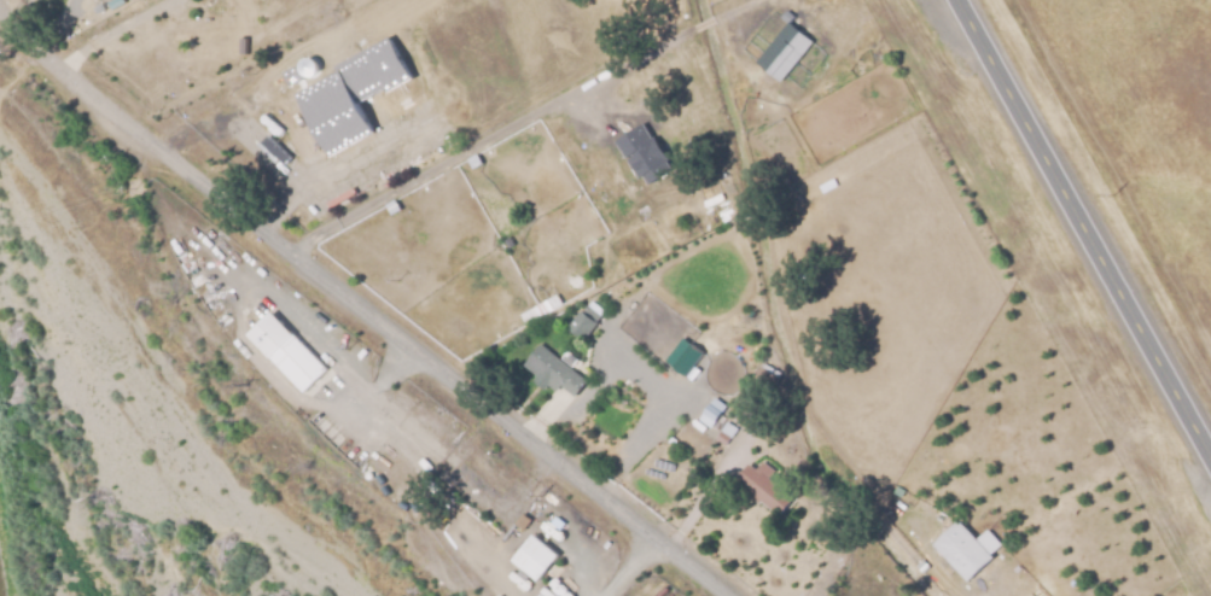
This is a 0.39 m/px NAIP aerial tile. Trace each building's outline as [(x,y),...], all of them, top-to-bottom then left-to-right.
[(95,14),(93,10),(100,5),(104,10),(95,14)] [(809,69),(774,41),(794,16),(828,43),(809,69)] [(811,38),(784,21),(756,64),(783,82),(811,38)] [(328,150),(366,132),(353,105),(412,77),(393,38),(336,65),(348,90),(308,108),(328,150)] [(285,111),(278,97),(349,58),(367,93),(333,111),(350,144),(315,162),(298,130),(289,135),(278,115),(285,111)] [(646,197),(622,158),(650,140),(674,179),(646,197)] [(471,170),(465,160),(474,156),(481,165),(471,170)] [(390,216),(384,206),(394,201),(398,211),(390,216)] [(582,341),(566,329),(580,311),(582,314),(587,308),(599,316),(594,322),(596,325),(582,341)] [(245,337),(270,311),(332,374),(305,399),(245,337)] [(703,352),(681,338),(664,362),(686,377),(703,352)] [(546,385),(542,391),(531,382),(535,376),(522,366),(538,345),(572,370),(571,372),(584,382),(574,398),(559,387),(555,392),(546,385)] [(710,427),(699,419),(718,391),(730,399),(710,427)] [(726,445),(716,438),(726,423),(735,430),(726,445)] [(776,519),(745,493),(747,490),(735,480),(747,466),(755,472),(761,464),(797,493),(776,519)] [(555,541),(538,527),(549,514),(566,527),(555,541)] [(967,583),(932,545),(956,522),(992,559),(967,583)] [(537,583),(511,562),(531,537),(558,559),(537,583)]
